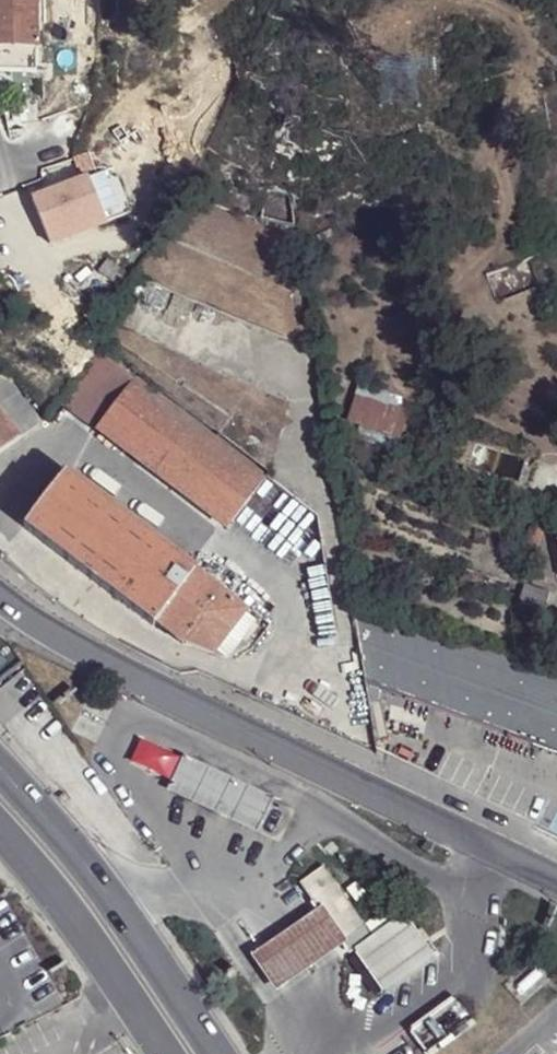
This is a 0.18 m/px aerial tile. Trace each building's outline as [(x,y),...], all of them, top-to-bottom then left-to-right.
[(36,45),(36,0),(0,0),(0,45),(4,45),(36,45)] [(4,45),(3,70),(37,70),(36,45),(4,45)] [(33,200),(52,249),(108,226),(99,205),(88,178),(33,200)] [(97,429),(135,377),(99,349),(98,350),(60,400),(97,429)] [(97,429),(226,529),(265,478),(251,467),(217,441),(135,377),(97,429)] [(42,423),(14,383),(0,378),(0,454),(42,423)] [(354,387),(341,429),(395,445),(403,416),(376,408),(380,395),(354,387)] [(310,435),(307,412),(256,390),(237,415),(269,438),(278,426),(310,435)] [(219,438),(230,424),(215,413),(205,429),(219,438)] [(230,424),(219,438),(217,441),(251,467),(265,449),(230,424)] [(156,625),(194,572),(64,473),(25,527),(153,627),(156,625)] [(491,513),(484,533),(513,543),(520,523),(491,513)] [(530,544),(543,546),(545,529),(532,527),(530,544)] [(194,572),(156,625),(184,644),(187,643),(213,655),(214,653),(243,613),(245,611),(226,596),(230,593),(219,584),(215,589),(194,572)] [(517,602),(542,614),(550,595),(525,585),(522,590),(517,602)] [(534,745),(556,697),(556,680),(351,606),(354,621),(362,683),(534,745)] [(243,613),(214,653),(220,656),(225,654),(251,619),(243,613)] [(534,745),(556,753),(556,697),(534,745)] [(168,788),(257,832),(273,799),(184,755),(168,788)] [(351,949),(367,937),(320,867),(298,881),(320,913),(344,950),(345,953),(351,949)] [(250,960),(274,997),(314,970),(344,950),(320,913),(292,932),(250,960)] [(367,937),(351,949),(381,992),(429,958),(399,915),(367,937)] [(476,1024),(455,995),(408,1029),(426,1053),(434,1053),(476,1024)]
